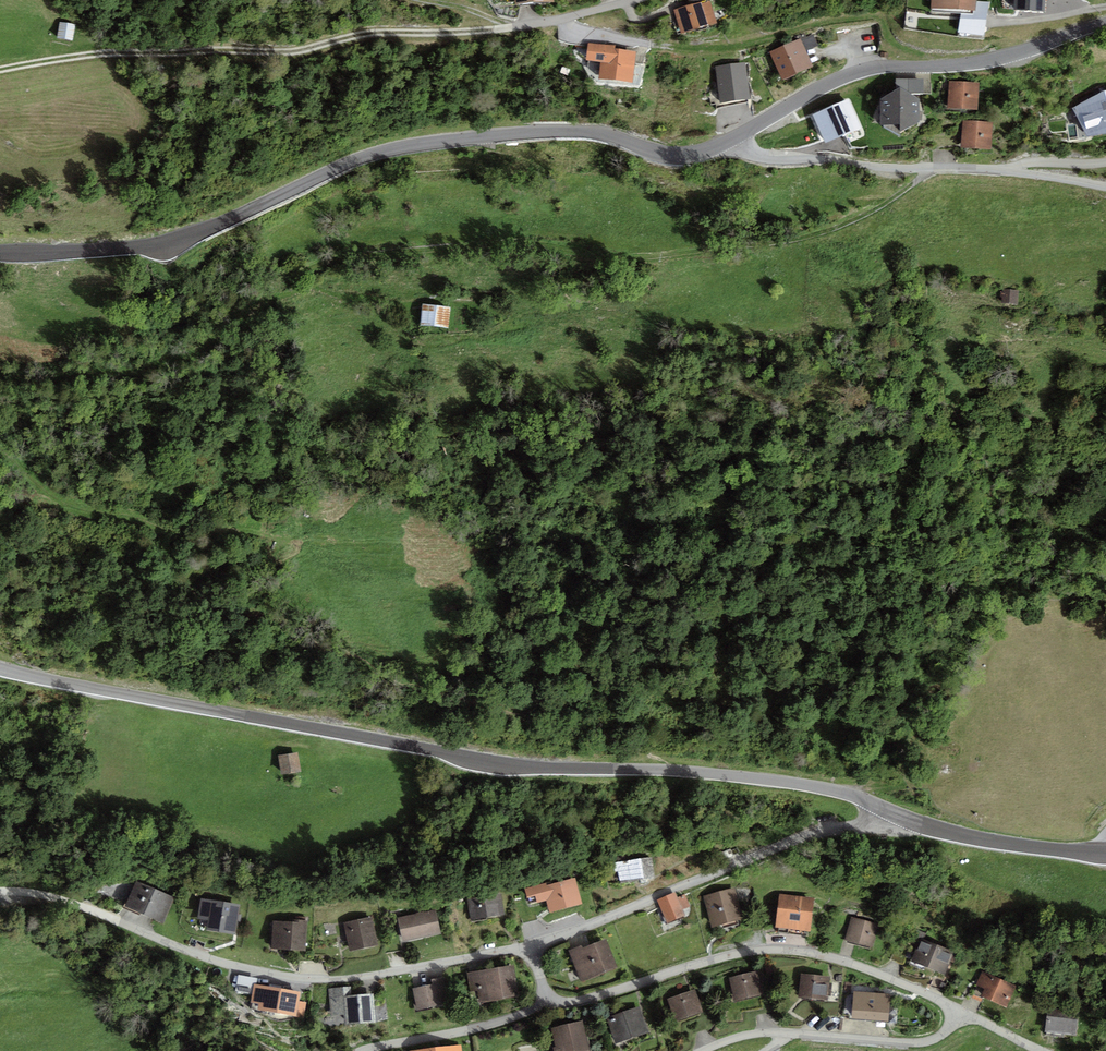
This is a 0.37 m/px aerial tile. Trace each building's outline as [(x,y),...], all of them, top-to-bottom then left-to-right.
[(707,0),(675,10),(683,35),(715,25),(707,0)] [(931,11),(976,14),(977,0),(932,0),(931,11)] [(1012,10),(1045,12),(1045,0),(1013,0),(1012,10)] [(76,25),(60,21),(57,37),(72,41),(76,25)] [(820,33),(822,43),(839,41),(837,31),(820,33)] [(800,37),(770,51),(783,79),(814,65),(807,51),(819,45),(814,34),(801,40),(800,37)] [(615,46),(589,42),(586,60),(601,61),(599,78),(633,82),(636,51),(615,48),(615,46)] [(746,62),(715,66),(720,103),(751,99),(746,62)] [(896,78),(896,90),(900,87),(910,93),(924,93),(924,79),(896,78)] [(980,83),(950,81),(948,108),(978,110),(980,83)] [(896,90),(880,99),(880,124),(900,133),(920,120),(920,98),(910,93),(900,87),(896,90)] [(1072,108),(1088,136),(1105,133),(1105,90),(1072,108)] [(994,122),(963,120),(962,147),(993,149),(994,122)] [(1019,291),(1003,289),(1002,304),(1017,305),(1019,291)] [(451,306),(423,304),(421,326),(449,328),(451,306)] [(298,752),(278,755),(281,774),(301,771),(298,752)] [(727,859),(734,855),(734,854),(732,850),(732,849),(724,853),(727,859)] [(652,857),(613,863),(615,872),(618,871),(620,883),(656,877),(652,857)] [(546,883),(525,888),(528,898),(535,896),(537,903),(547,900),(550,912),(583,904),(576,877),(547,885),(546,883)] [(175,897),(136,882),(125,907),(164,923),(175,897)] [(736,886),(704,895),(713,927),(745,918),(736,886)] [(503,892),(467,899),(472,920),(507,913),(503,892)] [(676,892),(657,900),(667,923),(685,916),(676,892)] [(814,898),(779,894),(775,927),(810,931),(814,898)] [(242,904),(201,897),(197,918),(209,920),(207,930),(237,935),(242,904)] [(436,909),(398,917),(403,941),(441,933),(436,909)] [(372,916),(343,922),(349,951),(378,945),(372,916)] [(880,925),(851,917),(845,939),(874,947),(880,925)] [(291,921),(274,920),(272,948),(306,950),(308,920),(292,919),(291,921)] [(582,945),(569,950),(581,982),(619,966),(607,938),(583,948),(582,945)] [(955,951),(920,938),(911,962),(946,975),(955,951)] [(514,964),(467,971),(470,992),(478,991),(480,1002),(519,995),(514,964)] [(763,969),(728,977),(734,1002),(769,994),(763,969)] [(1017,986),(983,971),(976,985),(984,989),(981,996),(1007,1007),(1017,986)] [(258,977),(238,974),(235,991),(252,994),(254,983),(257,984),(258,977)] [(832,977),(801,974),(798,997),(829,1000),(832,977)] [(432,983),(412,988),(417,1010),(450,1002),(444,976),(431,979),(432,983)] [(301,991),(257,984),(254,983),(252,994),(251,1002),(258,1004),(257,1009),(304,1017),(307,1003),(299,1001),(301,991)] [(350,986),(329,988),(332,1016),(345,1014),(346,1026),(376,1023),(374,993),(351,995),(350,986)] [(696,989),(667,999),(675,1021),(704,1011),(696,989)] [(891,994),(854,990),(851,1018),(889,1021),(891,994)] [(640,1006),(607,1018),(616,1044),(650,1032),(640,1006)] [(1080,1015),(1047,1011),(1045,1032),(1077,1036),(1080,1015)] [(551,1029),(556,1046),(553,1047),(554,1050),(590,1050),(583,1021),(551,1029)]
